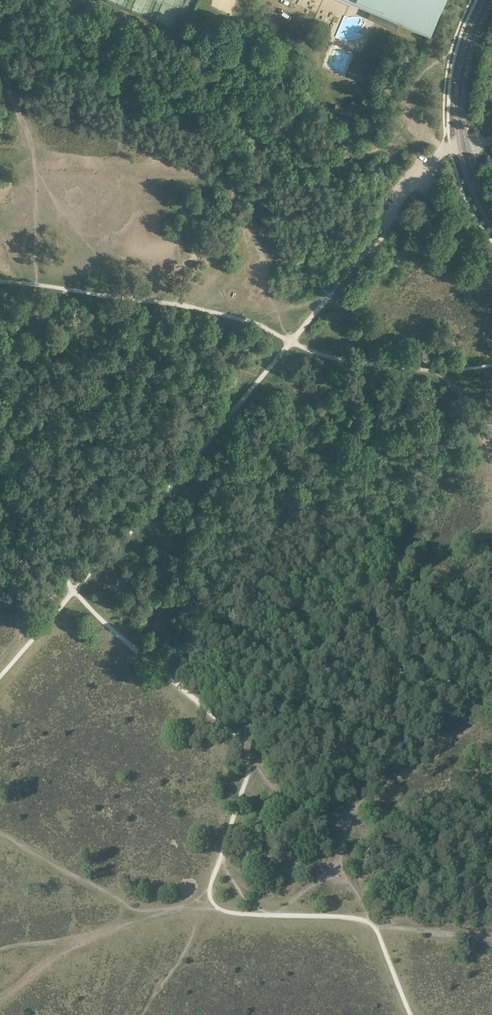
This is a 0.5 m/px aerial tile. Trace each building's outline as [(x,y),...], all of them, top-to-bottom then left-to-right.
[(372,7),(368,17),(396,29),(400,19),(430,31),(443,0),(356,0),(372,7)]
